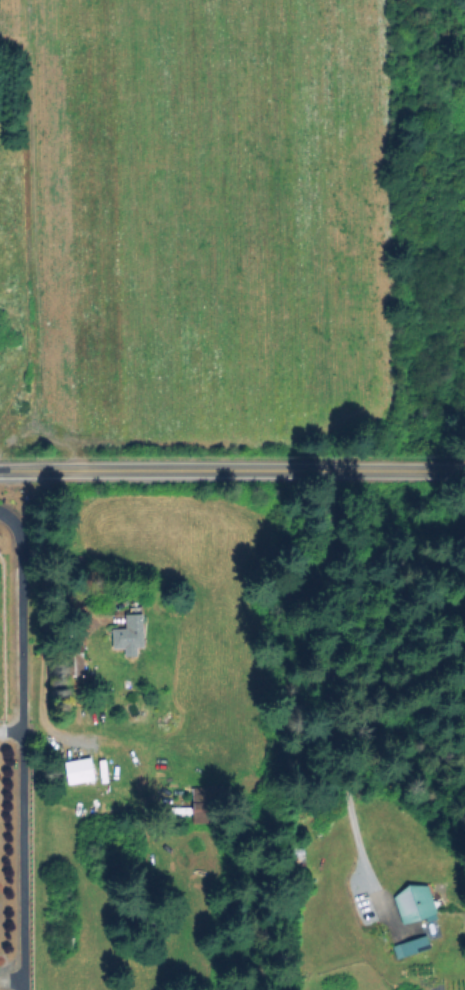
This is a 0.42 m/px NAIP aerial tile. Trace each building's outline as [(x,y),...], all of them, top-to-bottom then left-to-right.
[(143,648),(143,615),(124,615),(124,630),(111,630),(111,649),(123,649),(123,658),(137,658),(137,648),(143,648)] [(92,783),(91,760),(64,761),(65,784),(92,783)] [(429,886),(394,891),(399,924),(434,919),(429,886)] [(390,947),(394,960),(428,950),(425,937),(390,947)]
